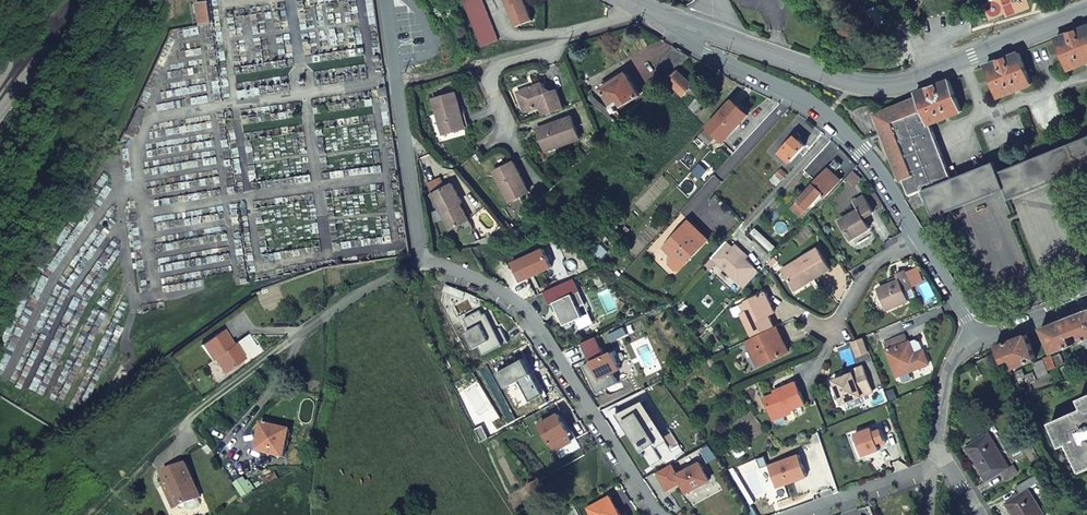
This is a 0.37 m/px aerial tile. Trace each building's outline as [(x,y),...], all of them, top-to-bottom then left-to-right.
[(204,0),(194,0),(193,0),(196,25),(207,24),(204,0)] [(482,0),(461,0),(479,45),(497,38),(482,0)] [(524,0),(506,0),(516,26),(532,20),(524,0)] [(1067,69),(1086,62),(1086,27),(1055,39),(1067,69)] [(666,79),(689,56),(673,46),(654,68),(666,79)] [(986,66),(997,96),(1031,83),(1019,53),(986,66)] [(676,71),(666,80),(665,79),(659,85),(665,90),(670,84),(682,96),(692,87),(676,71)] [(638,95),(625,73),(602,88),(612,106),(619,101),(622,105),(638,95)] [(928,123),(960,110),(948,80),(914,93),(915,97),(925,124),(928,123)] [(700,82),(680,104),(685,109),(686,108),(697,96),(705,87),(700,82)] [(526,110),(540,105),(543,114),(562,108),(556,89),(545,93),(542,84),(519,92),(526,110)] [(517,93),(523,111),(526,110),(519,92),(517,93)] [(432,99),(442,134),(462,128),(458,114),(460,114),(454,93),(432,99)] [(694,115),(700,109),(698,108),(703,102),(697,96),(686,108),(694,115)] [(871,115),(898,180),(901,179),(908,195),(922,189),(922,190),(951,179),(928,123),(925,124),(915,97),(871,115)] [(723,142),(747,116),(730,100),(706,126),(723,142)] [(468,127),(464,112),(460,114),(458,114),(462,128),(468,127)] [(543,148),(559,143),(560,145),(580,139),(572,117),(537,129),(543,148)] [(779,152),(790,163),(806,146),(795,135),(779,152)] [(1002,189),(1012,213),(1016,212),(1010,199),(1080,172),(1082,177),(1086,176),(1085,173),(1086,172),(1086,136),(998,172),(994,161),(951,179),(922,190),(932,217),(1002,189)] [(544,151),(560,145),(559,143),(543,148),(544,151)] [(813,202),(822,192),(825,195),(836,184),(830,177),(839,167),(832,162),(803,193),(813,202)] [(494,173),(510,203),(530,192),(513,163),(494,173)] [(780,168),(774,175),(780,181),(784,176),(783,176),(786,173),(780,168)] [(462,203),(452,184),(432,195),(450,231),(469,221),(459,204),(462,203)] [(813,202),(803,193),(794,202),(805,211),(813,202)] [(857,208),(839,220),(849,238),(869,226),(863,217),(873,211),(863,195),(853,201),(857,208)] [(687,262),(707,239),(687,220),(664,246),(673,254),(671,256),(669,259),(669,264),(675,270),(680,270),(685,264),(674,255),(676,252),(687,262)] [(585,247),(593,238),(586,230),(577,239),(585,247)] [(739,283),(754,267),(745,259),(732,247),(725,241),(711,257),(716,262),(739,283)] [(748,256),(734,244),(732,247),(745,259),(748,256)] [(598,261),(605,254),(597,245),(590,252),(598,261)] [(673,254),(664,246),(662,248),(671,256),(673,254)] [(816,248),(781,270),(792,286),(809,275),(812,278),(829,267),(816,248)] [(687,262),(676,252),(674,255),(685,264),(687,262)] [(708,271),(716,262),(711,257),(703,266),(708,271)] [(754,267),(739,283),(743,288),(758,272),(754,267)] [(887,309),(907,300),(903,290),(911,286),(904,270),(896,274),(896,276),(898,279),(889,283),(878,288),(887,309)] [(809,275),(792,286),(794,290),(812,278),(809,275)] [(740,314),(752,338),(774,328),(767,315),(763,307),(770,304),(764,292),(746,302),(749,310),(744,312),(740,314)] [(740,305),(744,312),(749,310),(746,302),(740,305)] [(763,307),(767,315),(774,312),(770,304),(763,307)] [(1071,343),(1069,337),(1077,334),(1081,342),(1086,340),(1086,310),(1040,329),(1051,354),(1072,345),(1071,343)] [(754,359),(768,353),(771,359),(788,351),(776,327),(774,328),(752,338),(745,341),(754,359)] [(217,359),(227,374),(244,362),(234,347),(232,348),(222,333),(201,347),(212,362),(214,361),(217,359)] [(885,342),(897,375),(929,364),(924,350),(915,353),(911,341),(909,341),(907,334),(885,342)] [(1025,335),(994,347),(996,351),(1001,362),(1009,359),(1011,366),(1009,367),(1011,370),(1035,360),(1025,335)] [(921,341),(917,339),(911,341),(915,353),(924,350),(921,341)] [(1083,358),(1080,351),(1071,353),(1073,361),(1083,358)] [(757,365),(771,359),(768,353),(754,359),(757,365)] [(1061,364),(1057,355),(1049,358),(1053,367),(1061,364)] [(1049,358),(1042,361),(1045,370),(1053,367),(1049,358)] [(227,374),(217,359),(214,361),(223,376),(227,374)] [(1045,370),(1042,361),(1032,364),(1038,379),(1047,375),(1045,370)] [(840,403),(871,391),(862,367),(862,365),(850,369),(851,372),(843,375),(832,379),(840,403)] [(794,381),(776,389),(777,392),(763,398),(771,417),(804,403),(794,381)] [(1078,400),(1082,409),(1049,423),(1059,448),(1067,445),(1079,473),(1086,470),(1086,397),(1078,400)] [(256,451),(284,457),(290,430),(262,424),(256,451)] [(1008,471),(987,437),(964,452),(984,485),(1001,475),(1003,480),(1016,474),(1013,468),(1008,471)] [(169,482),(178,504),(198,496),(185,462),(162,472),(166,483),(169,482)] [(242,500),(250,494),(248,490),(252,489),(247,480),(243,482),(241,479),(233,484),(242,500)] [(527,485),(533,498),(545,493),(538,479),(527,485)] [(1028,491),(1038,484),(1035,479),(1011,493),(1015,499),(1003,506),(1009,514),(1042,514),(1028,491)]
